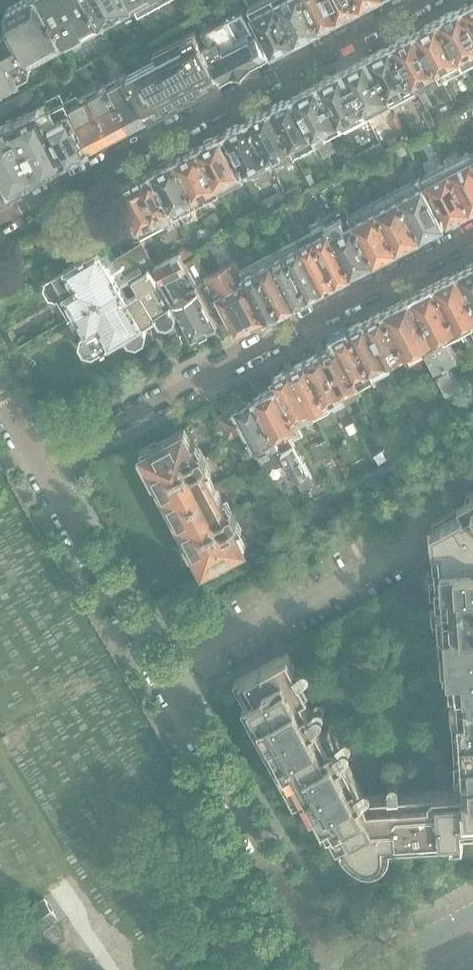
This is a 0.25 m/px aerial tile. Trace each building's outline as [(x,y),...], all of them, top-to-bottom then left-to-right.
[(41,0),(22,0),(5,9),(7,26),(8,28),(0,32),(0,41),(19,77),(30,71),(33,57),(61,41),(61,40),(62,39),(41,0)] [(89,0),(41,0),(62,39),(63,41),(82,30),(85,35),(102,26),(100,21),(89,0)] [(100,21),(134,4),(132,0),(89,0),(100,21)] [(134,4),(139,13),(163,0),(132,0),(134,4)] [(276,0),(260,0),(247,7),(271,52),(295,39),(276,0)] [(306,0),(276,0),(295,39),(320,26),(306,0)] [(320,26),(338,17),(329,0),(306,0),(320,26)] [(338,17),(361,5),(358,0),(329,0),(338,17)] [(463,6),(472,26),(472,0),(463,6)] [(439,18),(463,65),(465,69),(472,65),(472,26),(463,6),(448,13),(439,18)] [(268,53),(249,18),(219,34),(208,15),(198,20),(197,20),(213,53),(210,55),(221,78),(223,77),(268,53)] [(127,72),(126,73),(148,115),(150,115),(150,116),(221,78),(210,55),(213,53),(197,20),(198,20),(196,16),(178,26),(187,42),(128,73),(127,72)] [(439,18),(416,30),(441,76),(450,72),(452,76),(465,69),(463,65),(439,18)] [(441,76),(416,30),(392,43),(416,89),(441,76)] [(19,77),(0,41),(0,88),(20,77),(19,77)] [(392,43),(318,82),(341,126),(346,129),(367,118),(373,129),(378,127),(370,112),(390,101),(393,105),(409,97),(416,93),(416,89),(392,43)] [(107,83),(106,83),(116,102),(118,102),(120,106),(119,109),(128,126),(148,115),(126,73),(107,83)] [(318,82),(292,95),(317,142),(324,155),(336,149),(327,134),(341,126),(318,82)] [(106,83),(87,93),(97,113),(99,113),(101,117),(100,119),(109,136),(128,126),(119,109),(120,106),(118,102),(116,102),(106,83)] [(90,147),(90,146),(67,103),(65,99),(52,106),(50,102),(44,105),(33,85),(26,89),(31,98),(37,109),(64,160),(65,161),(75,155),(74,155),(88,148),(90,147)] [(31,98),(26,89),(0,103),(0,115),(31,98)] [(433,105),(425,90),(419,93),(427,109),(433,105)] [(87,93),(67,103),(90,146),(109,136),(100,119),(101,117),(99,113),(97,113),(87,93)] [(317,142),(292,95),(270,107),(294,153),(317,142)] [(270,107),(247,119),(270,163),(284,155),(286,158),(294,153),(270,107)] [(37,109),(12,121),(11,118),(0,124),(0,173),(1,173),(9,188),(10,190),(11,189),(11,188),(25,181),(34,177),(40,173),(40,174),(50,168),(64,160),(37,109)] [(435,124),(427,109),(422,111),(431,127),(435,124)] [(270,163),(247,119),(227,130),(246,166),(244,168),(247,175),(250,173),(254,176),(260,173),(260,168),(270,163)] [(220,133),(196,146),(220,190),(230,185),(245,177),(240,169),(240,170),(221,135),(220,133)] [(444,157),(436,144),(432,146),(439,159),(444,157)] [(196,146),(174,158),(197,202),(220,190),(196,146)] [(470,150),(460,155),(458,151),(444,158),(447,162),(471,209),(472,208),(472,157),(472,156),(470,150)] [(174,158),(153,169),(172,206),(174,210),(175,212),(176,214),(198,202),(197,202),(174,158)] [(471,209),(447,162),(422,175),(447,222),(471,209)] [(172,206),(153,169),(115,189),(141,237),(165,224),(162,219),(175,212),(174,210),(172,206)] [(419,175),(395,188),(399,195),(421,236),(421,235),(435,228),(436,228),(444,224),(444,223),(423,182),(419,175)] [(395,188),(372,200),(376,207),(398,248),(412,240),(421,236),(399,195),(395,188)] [(372,200),(349,213),(353,219),(355,219),(375,260),(389,252),(389,253),(398,248),(376,207),(372,200)] [(345,204),(321,216),(325,223),(351,272),(366,265),(375,260),(355,219),(353,219),(349,213),(345,204)] [(245,219),(238,208),(232,212),(238,223),(245,219)] [(337,279),(351,272),(325,223),(311,230),(337,279)] [(337,279),(311,230),(297,238),(323,287),(337,279)] [(323,287),(297,238),(282,245),(308,295),(323,287)] [(121,285),(114,271),(125,265),(132,279),(136,277),(155,264),(142,241),(107,263),(98,248),(65,268),(66,269),(44,281),(45,282),(44,288),(49,297),(55,299),(56,300),(65,295),(76,312),(121,285)] [(195,251),(194,248),(192,244),(180,251),(180,252),(183,258),(195,251)] [(308,295),(282,245),(268,253),(295,302),(308,295)] [(186,262),(183,258),(180,252),(155,264),(160,275),(162,278),(173,272),(186,294),(173,300),(193,337),(217,324),(217,323),(186,262)] [(295,302),(268,253),(255,260),(281,309),(295,302)] [(228,318),(206,274),(208,273),(199,255),(186,262),(217,323),(228,318)] [(266,317),(243,273),(235,258),(208,273),(206,274),(228,318),(236,333),(266,317)] [(457,271),(472,301),(472,263),(467,266),(457,271)] [(176,314),(155,277),(160,275),(155,264),(136,277),(143,289),(135,294),(133,290),(128,292),(124,284),(121,285),(76,312),(87,331),(82,334),(80,343),(84,350),(93,353),(110,343),(124,335),(125,335),(129,341),(137,343),(145,339),(147,330),(145,327),(157,319),(160,323),(167,325),(174,321),(176,314)] [(257,265),(243,273),(266,317),(281,309),(257,265)] [(435,283),(460,332),(464,340),(472,335),(472,301),(457,271),(448,276),(449,276),(435,283)] [(460,332),(435,283),(420,291),(420,290),(411,295),(447,363),(458,358),(456,355),(457,355),(448,338),(460,332)] [(402,300),(384,310),(407,355),(409,358),(425,350),(447,391),(451,389),(458,385),(447,363),(411,295),(402,300)] [(407,355),(384,310),(366,319),(389,364),(407,355)] [(365,319),(349,328),(374,375),(391,366),(389,364),(366,319),(365,320),(365,319)] [(349,328),(333,336),(336,343),(337,343),(358,383),(374,375),(349,328)] [(328,348),(321,351),(345,399),(361,390),(358,383),(337,343),(336,343),(328,348)] [(314,355),(305,360),(330,407),(334,415),(350,406),(345,399),(321,351),(314,355)] [(297,364),(289,368),(314,415),(330,407),(305,360),(297,364)] [(282,372),(273,377),(277,385),(297,424),(314,415),(289,368),(282,372)] [(303,435),(297,424),(277,385),(254,396),(255,397),(286,457),(303,488),(316,481),(294,440),(303,435)] [(255,397),(233,408),(244,429),(265,469),(286,457),(255,397)] [(218,416),(228,437),(240,431),(244,429),(233,408),(218,416)] [(66,421),(62,415),(58,417),(57,415),(50,413),(48,414),(45,410),(39,413),(42,418),(43,417),(47,424),(53,426),(60,422),(61,424),(66,421)] [(442,437),(437,427),(426,433),(431,443),(442,437)] [(219,485),(200,449),(197,450),(185,428),(158,442),(157,439),(141,447),(173,509),(219,485)] [(326,439),(310,447),(314,456),(322,457),(333,451),(326,439)] [(418,447),(415,441),(409,444),(413,450),(418,447)] [(256,464),(251,455),(237,462),(243,472),(256,464)] [(245,545),(233,521),(237,519),(219,485),(173,509),(204,567),(245,545)] [(467,493),(464,505),(458,508),(433,522),(435,564),(437,581),(429,581),(430,600),(445,599),(446,607),(431,608),(432,626),(440,626),(444,686),(451,686),(453,712),(461,712),(464,753),(456,754),(457,772),(459,772),(460,786),(365,792),(329,727),(323,730),(303,694),(297,682),(298,681),(299,678),(302,676),(289,651),(234,681),(254,718),(247,722),(269,762),(275,758),(301,806),(308,802),(324,831),(330,827),(340,846),(345,853),(351,859),(357,864),(363,866),(371,867),(376,866),(382,862),(386,858),(389,852),(391,846),(472,840),(472,490),(467,493)] [(56,915),(44,899),(22,915),(34,932),(56,915)]
